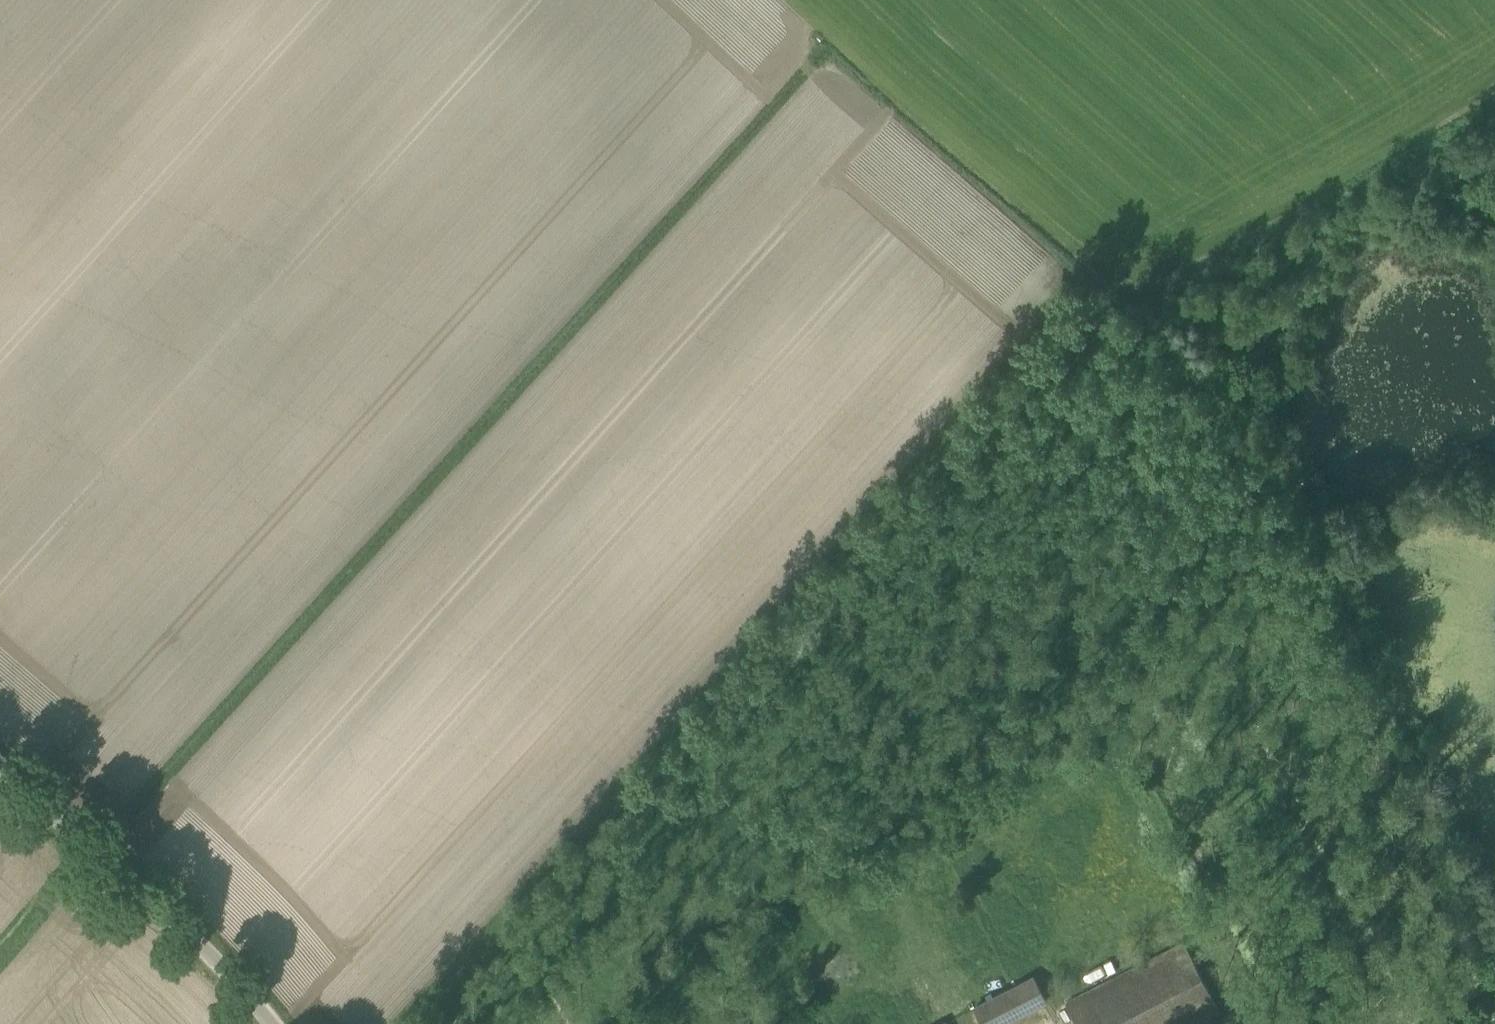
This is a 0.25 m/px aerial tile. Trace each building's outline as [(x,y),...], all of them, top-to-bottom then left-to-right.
[(1065,1002),(1076,1023),(1192,1023),(1220,1010),(1184,940),(1065,1002)] [(973,1006),(983,1023),(1005,1023),(1048,1001),(1034,974),(973,1006)]
